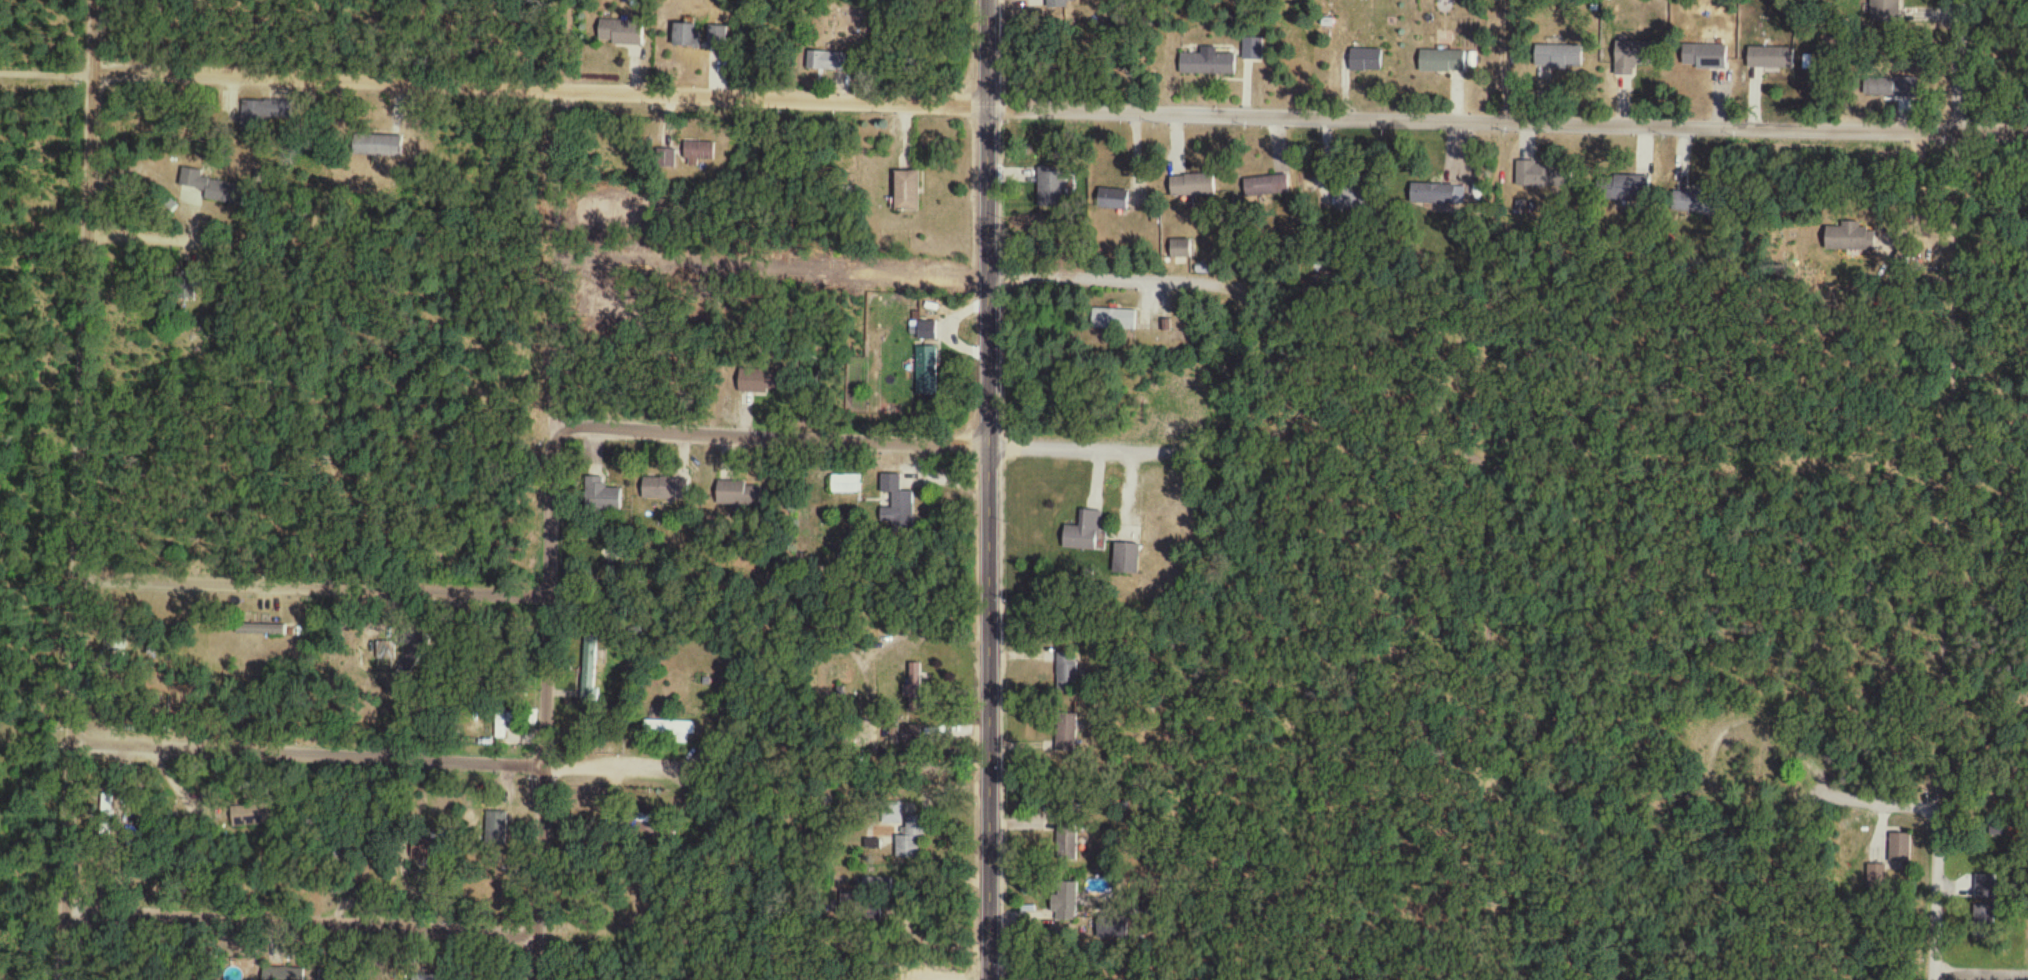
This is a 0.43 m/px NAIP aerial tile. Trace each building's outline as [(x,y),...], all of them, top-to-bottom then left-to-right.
[(1044,11),(1078,8),(1077,0),(1043,0),(1044,11)] [(1899,0),(1870,0),(1870,24),(1899,24),(1899,0)] [(643,23),(599,22),(598,46),(643,47),(643,23)] [(698,50),(698,25),(672,25),(672,50),(698,50)] [(727,28),(707,28),(707,50),(727,50),(727,28)] [(1614,78),(1635,79),(1635,64),(1650,65),(1651,44),(1616,43),(1614,78)] [(1582,47),(1535,47),(1535,70),(1581,71),(1582,47)] [(1726,47),(1682,47),(1682,71),(1726,71),(1726,47)] [(1748,50),(1748,71),(1794,71),(1794,50),(1748,50)] [(1350,73),(1382,73),(1382,51),(1350,51),(1350,73)] [(846,73),(846,53),(812,53),(812,73),(846,73)] [(1419,53),(1420,74),(1465,74),(1465,53),(1419,53)] [(1234,55),(1180,55),(1180,76),(1234,76),(1234,55)] [(1865,99),(1917,100),(1917,78),(1865,77),(1865,99)] [(284,124),(284,102),(246,102),(246,124),(284,124)] [(354,157),(402,157),(402,136),(354,136),(354,157)] [(714,161),(714,143),(685,143),(685,161),(714,161)] [(676,169),(676,150),(658,150),(658,169),(676,169)] [(1518,190),(1557,190),(1557,164),(1518,164),(1518,190)] [(1066,168),(1037,168),(1037,210),(1066,210),(1066,168)] [(203,189),(203,171),(181,171),(181,189),(203,189)] [(918,172),(894,172),(894,211),(918,211),(918,172)] [(1649,177),(1599,174),(1597,198),(1648,201),(1649,177)] [(1169,198),(1213,198),(1213,175),(1169,175),(1169,198)] [(1245,198),(1289,194),(1287,176),(1243,180),(1245,198)] [(1438,209),(1442,188),(1413,182),(1409,203),(1438,209)] [(1128,191),(1098,189),(1097,209),(1127,211),(1128,191)] [(1673,192),(1673,212),(1698,212),(1698,192),(1673,192)] [(178,206),(167,198),(162,206),(172,214),(178,206)] [(1862,224),(1826,224),(1826,252),(1876,252),(1876,230),(1862,230),(1862,224)] [(1190,241),(1170,241),(1170,257),(1190,257),(1190,241)] [(1093,311),(1093,328),(1130,328),(1130,311),(1093,311)] [(918,341),(934,341),(934,323),(918,323),(918,341)] [(861,477),(831,477),(831,495),(861,495),(861,477)] [(899,477),(880,477),(880,496),(889,496),(889,509),(880,509),(880,530),(913,530),(913,492),(899,492),(899,477)] [(620,490),(603,490),(603,479),(585,479),(585,512),(620,512),(620,490)] [(688,480),(642,480),(642,502),(687,502),(688,480)] [(760,507),(762,486),(718,482),(716,503),(760,507)] [(1062,550),(1097,552),(1100,513),(1083,512),(1082,529),(1063,528),(1062,550)] [(1137,576),(1138,546),(1113,545),(1113,575),(1137,576)] [(596,700),(598,633),(584,632),(582,700),(596,700)] [(395,665),(395,644),(380,644),(380,665),(395,665)] [(1058,654),(1058,691),(1080,691),(1080,654),(1058,654)] [(919,697),(920,666),(909,666),(908,697),(919,697)] [(496,740),(507,740),(507,724),(516,724),(516,714),(496,714),(496,740)] [(1056,716),(1056,755),(1077,755),(1077,716),(1056,716)] [(644,735),(694,735),(694,722),(644,722),(644,735)] [(103,835),(115,836),(116,796),(104,796),(103,835)] [(263,806),(233,808),(234,828),(265,826),(263,806)] [(487,813),(487,833),(507,833),(507,813),(487,813)] [(682,825),(634,815),(631,830),(678,840),(682,825)] [(896,837),(896,860),(923,860),(923,817),(905,817),(905,838),(896,837)] [(1057,862),(1078,862),(1078,832),(1057,832),(1057,862)] [(1889,862),(1910,862),(1910,835),(1889,835),(1889,862)] [(1077,883),(1057,883),(1057,922),(1077,922),(1077,883)] [(1994,908),(1974,908),(1974,928),(1994,928),(1994,908)] [(265,968),(265,979),(306,979),(306,969),(265,968)]
